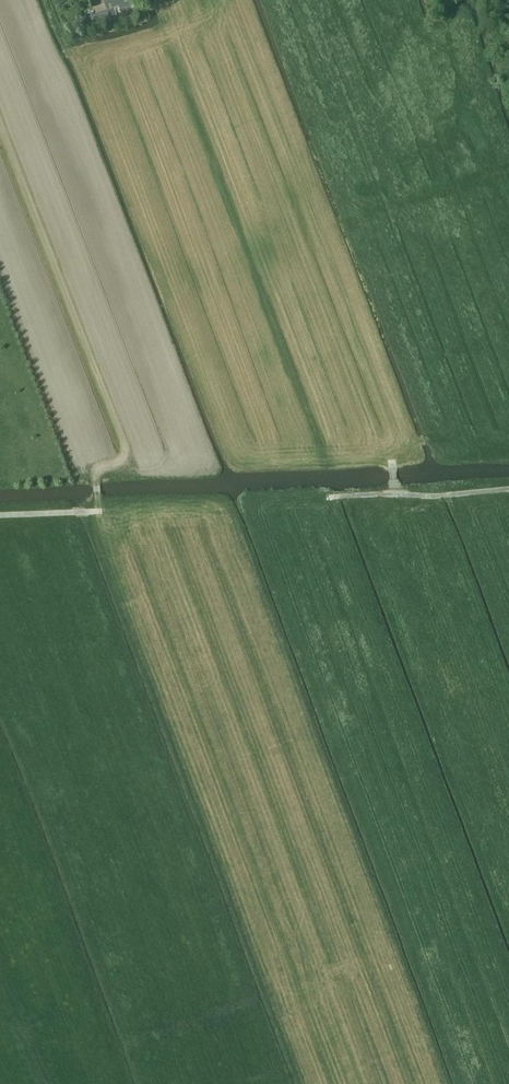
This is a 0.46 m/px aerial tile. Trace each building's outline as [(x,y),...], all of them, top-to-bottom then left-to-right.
[(90,18),(95,31),(105,27),(107,30),(120,25),(118,18),(138,11),(135,5),(134,0),(104,0),(108,11),(90,18)] [(90,30),(88,23),(77,26),(79,33),(90,30)]
